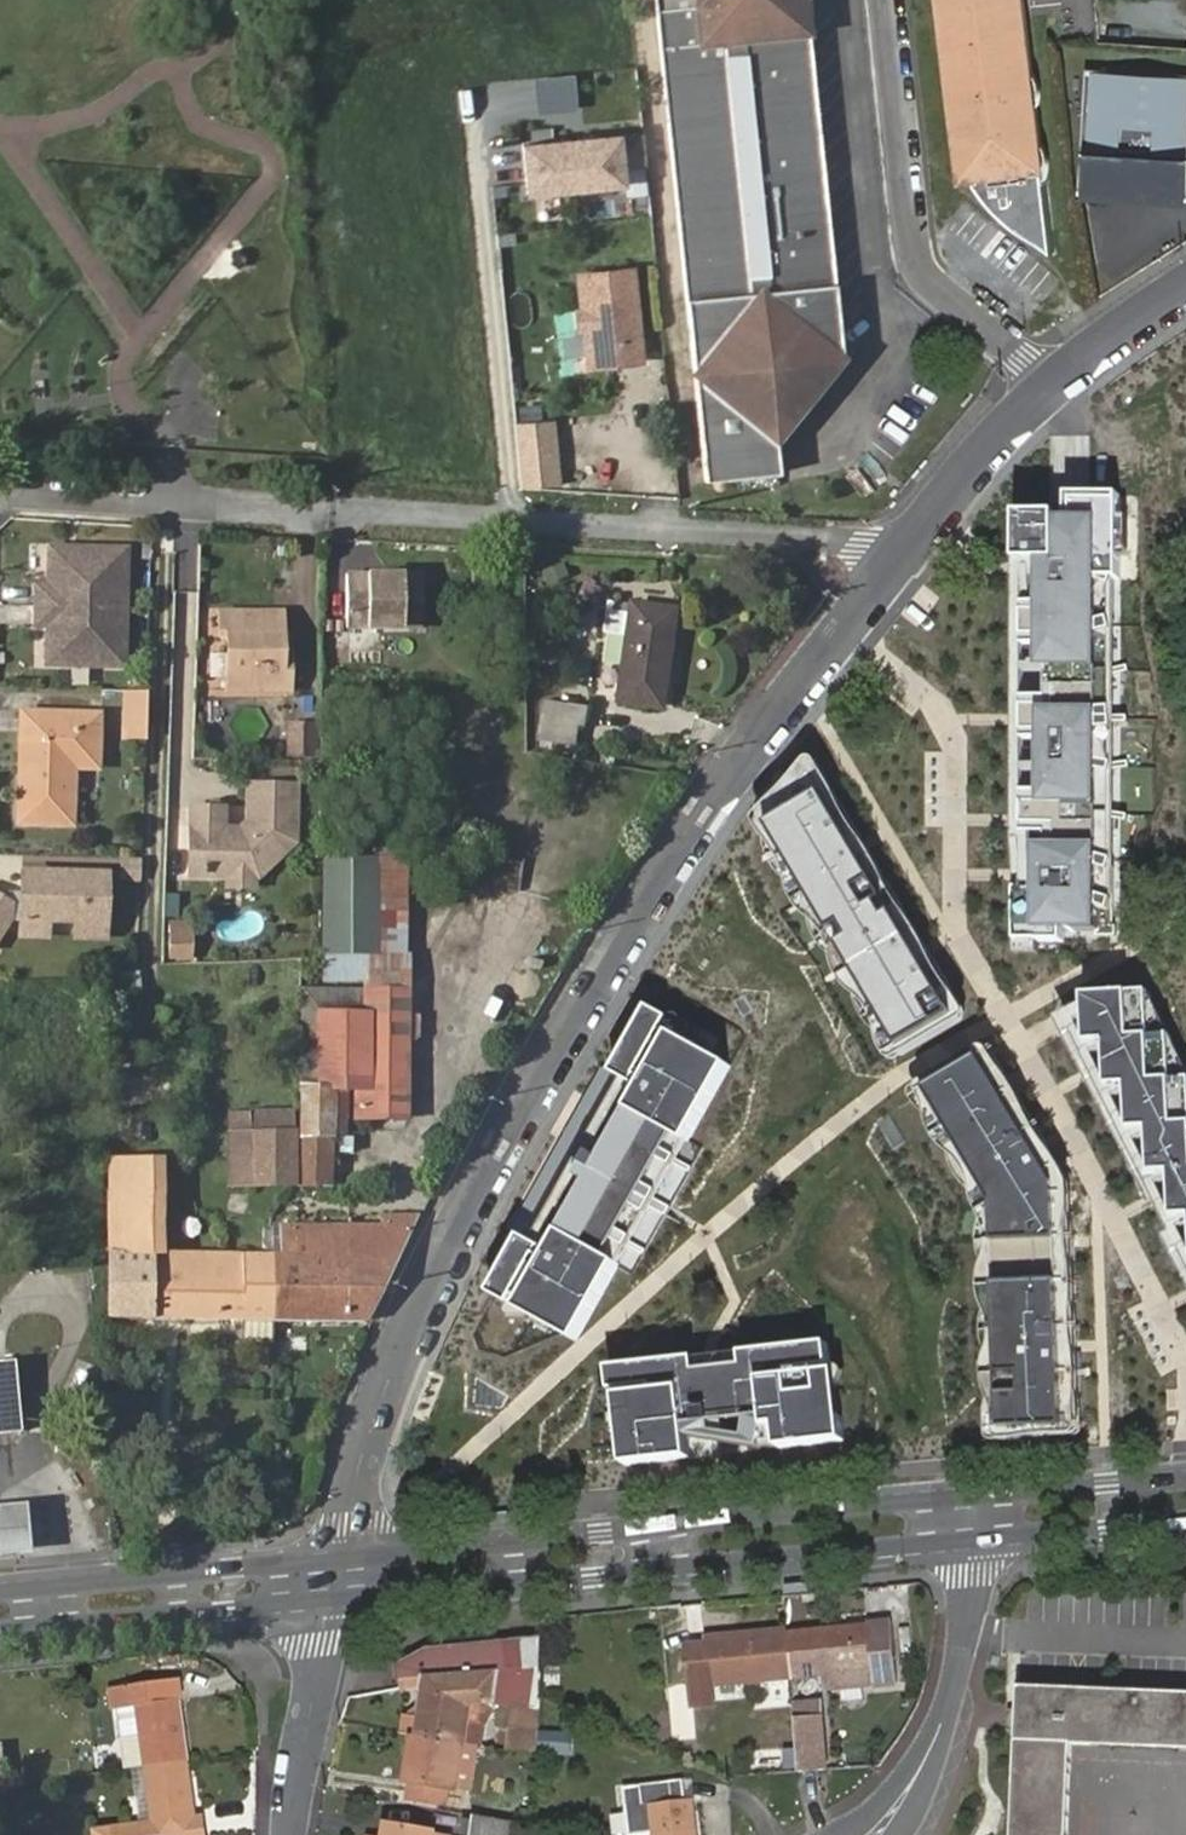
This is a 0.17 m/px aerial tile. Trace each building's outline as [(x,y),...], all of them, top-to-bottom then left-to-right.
[(704,483),(784,475),(780,444),(849,363),(810,0),(653,0),(704,483)] [(964,17),(965,95),(962,110),(962,117),(962,125),(963,139),(964,146),(968,161),(973,174),(986,193),(990,199),(1000,210),(1059,253),(1031,0),(962,0),(964,17)] [(1085,148),(1185,156),(1185,74),(1091,67),(1085,148)] [(630,170),(648,168),(645,133),(622,135),(621,138),(522,146),(527,199),(632,190),(630,170)] [(1081,192),(1185,200),(1185,156),(1085,148),(1081,192)] [(636,267),(578,273),(586,368),(645,362),(636,267)] [(517,424),(523,490),(564,486),(558,421),(517,424)] [(1069,520),(1021,520),(1022,953),(1124,953),(1124,495),(1069,495),(1069,520)] [(120,672),(122,616),(124,558),(48,554),(45,591),(34,591),(32,628),(43,629),(43,668),(120,672)] [(418,574),(343,573),(342,631),(418,632),(418,574)] [(600,627),(609,629),(623,631),(629,600),(605,596),(600,627)] [(629,600),(623,631),(613,695),(652,701),(670,607),(629,600)] [(225,633),(225,647),(225,688),(285,688),(286,666),(279,666),(279,651),(279,610),(217,610),(217,633),(225,633)] [(121,719),(122,704),(103,704),(103,718),(121,719)] [(130,705),(122,704),(121,719),(130,719),(130,705)] [(552,706),(542,744),(573,751),(577,732),(584,733),(588,714),(552,706)] [(24,717),(21,764),(29,764),(28,773),(21,772),(18,825),(69,827),(72,771),(97,773),(98,720),(24,717)] [(316,758),(317,725),(289,725),(289,757),(316,758)] [(826,749),(765,828),(902,1069),(916,1071),(986,1032),(989,1022),(826,749)] [(225,811),(192,809),(189,877),(224,879),(232,870),(249,870),(257,879),(293,844),(294,787),(250,787),(250,808),(257,816),(255,826),(249,832),(224,832),(225,811)] [(405,955),(406,861),(319,861),(319,954),(405,955)] [(17,918),(16,937),(42,938),(43,922),(70,923),(70,939),(101,938),(102,874),(18,872),(17,905),(0,894),(0,943),(17,918)] [(168,919),(167,960),(196,960),(197,919),(168,919)] [(358,1013),(306,1014),(298,1013),(299,1087),(329,1087),(342,1087),(356,1087),(356,1063),(404,1063),(404,978),(364,977),(364,1013),(358,1013)] [(1082,991),(1082,1016),(1185,1222),(1185,1040),(1160,992),(1082,991)] [(306,1001),(306,1014),(358,1013),(358,1003),(350,1004),(349,1001),(306,1001)] [(699,1032),(650,1004),(612,1072),(669,1104),(574,1274),(524,1246),(497,1295),(594,1348),(746,1074),(692,1044),(699,1032)] [(922,1090),(920,1104),(997,1255),(999,1444),(1004,1452),(1094,1443),(1101,1436),(1091,1197),(1001,1048),(989,1047),(922,1090)] [(404,1064),(404,1063),(356,1063),(356,1087),(342,1087),(343,1117),(404,1118),(404,1116),(404,1064)] [(417,1064),(404,1064),(404,1116),(418,1116),(417,1064)] [(329,1087),(299,1087),(299,1186),(329,1185),(329,1118),(329,1087)] [(329,1087),(329,1118),(343,1117),(342,1087),(329,1087)] [(250,1118),(232,1118),(232,1134),(218,1134),(219,1144),(232,1144),(232,1150),(228,1150),(228,1187),(293,1186),(293,1133),(251,1134),(250,1118)] [(109,1164),(111,1255),(154,1255),(152,1164),(109,1164)] [(380,1224),(296,1225),(281,1225),(281,1255),(270,1255),(271,1320),(360,1319),(415,1212),(381,1212),(380,1224)] [(112,1321),(183,1321),(183,1284),(225,1284),(225,1255),(154,1255),(111,1255),(112,1321)] [(271,1320),(270,1255),(225,1255),(225,1284),(183,1284),(183,1321),(271,1320)] [(273,1339),(275,1325),(247,1322),(246,1336),(273,1339)] [(826,1347),(607,1371),(618,1474),(838,1450),(826,1347)] [(16,1373),(0,1374),(0,1432),(22,1429),(16,1373)] [(0,1507),(0,1558),(30,1555),(29,1544),(27,1519),(26,1505),(0,1507)] [(512,1524),(512,1515),(495,1514),(495,1523),(512,1524)] [(867,1623),(846,1625),(846,1630),(869,1627),(870,1634),(890,1632),(890,1621),(867,1623)] [(785,1630),(789,1674),(872,1668),(873,1677),(894,1675),(890,1632),(870,1634),(869,1627),(846,1630),(846,1625),(785,1630)] [(713,1681),(789,1674),(785,1630),(729,1634),(729,1640),(705,1641),(705,1649),(688,1650),(692,1703),(714,1701),(713,1681)] [(421,1722),(418,1737),(464,1746),(475,1748),(485,1750),(490,1721),(494,1722),(496,1709),(514,1712),(538,1714),(541,1637),(431,1647),(399,1665),(399,1680),(424,1677),(421,1695),(424,1696),(432,1697),(427,1723),(421,1722)] [(705,1649),(705,1641),(688,1643),(688,1650),(705,1649)] [(1022,1679),(1021,1700),(1019,1721),(1014,1834),(1069,1834),(1075,1738),(1185,1743),(1185,1687),(1022,1679)] [(134,1706),(144,1770),(190,1763),(182,1701),(172,1702),(170,1682),(126,1688),(129,1707),(134,1706)] [(424,1696),(421,1722),(427,1723),(432,1697),(424,1696)] [(1019,1721),(1021,1700),(1010,1700),(1010,1711),(1009,1721),(1019,1721)] [(537,1759),(538,1714),(514,1712),(510,1754),(537,1759)] [(794,1727),(799,1773),(819,1772),(815,1725),(794,1727)] [(546,1728),(545,1752),(573,1754),(574,1730),(546,1728)] [(464,1746),(418,1737),(412,1784),(407,1783),(404,1801),(444,1806),(446,1789),(456,1791),(464,1746)] [(464,1746),(456,1791),(468,1792),(475,1748),(464,1746)] [(144,1770),(151,1826),(104,1832),(105,1834),(168,1834),(167,1828),(192,1825),(198,1825),(198,1820),(190,1763),(144,1770)] [(690,1801),(682,1802),(675,1803),(673,1783),(619,1790),(624,1834),(646,1834),(650,1834),(694,1834),(690,1801)] [(675,1803),(682,1802),(680,1783),(673,1783),(675,1803)] [(470,1817),(468,1834),(520,1834),(522,1826),(483,1819),(470,1817)] [(192,1825),(167,1828),(168,1834),(207,1834),(205,1819),(198,1820),(198,1825),(192,1825)]
